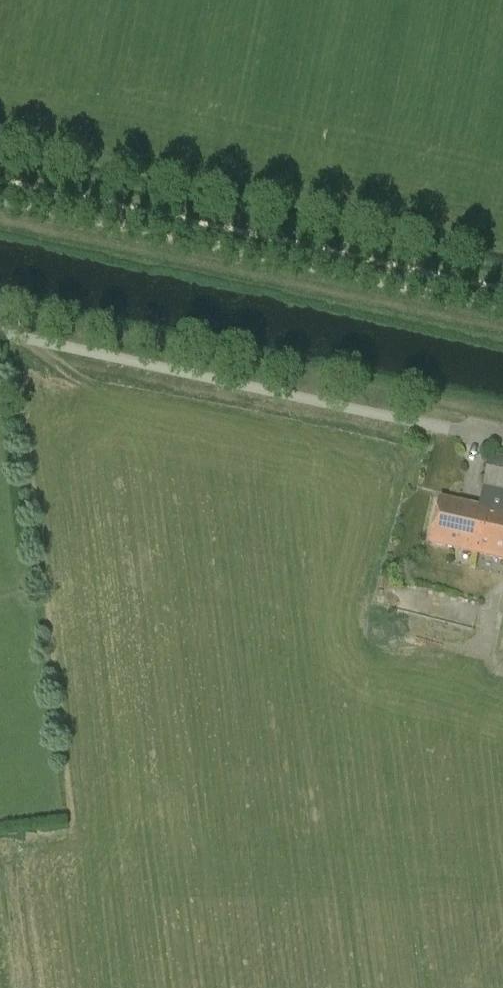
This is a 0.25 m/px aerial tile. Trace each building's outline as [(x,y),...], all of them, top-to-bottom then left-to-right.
[(480,508),(486,509),(476,555),(502,561),(502,456),(491,454),(482,488),(483,488),(480,508)] [(486,509),(480,508),(440,499),(430,544),(476,555),(486,509)]
